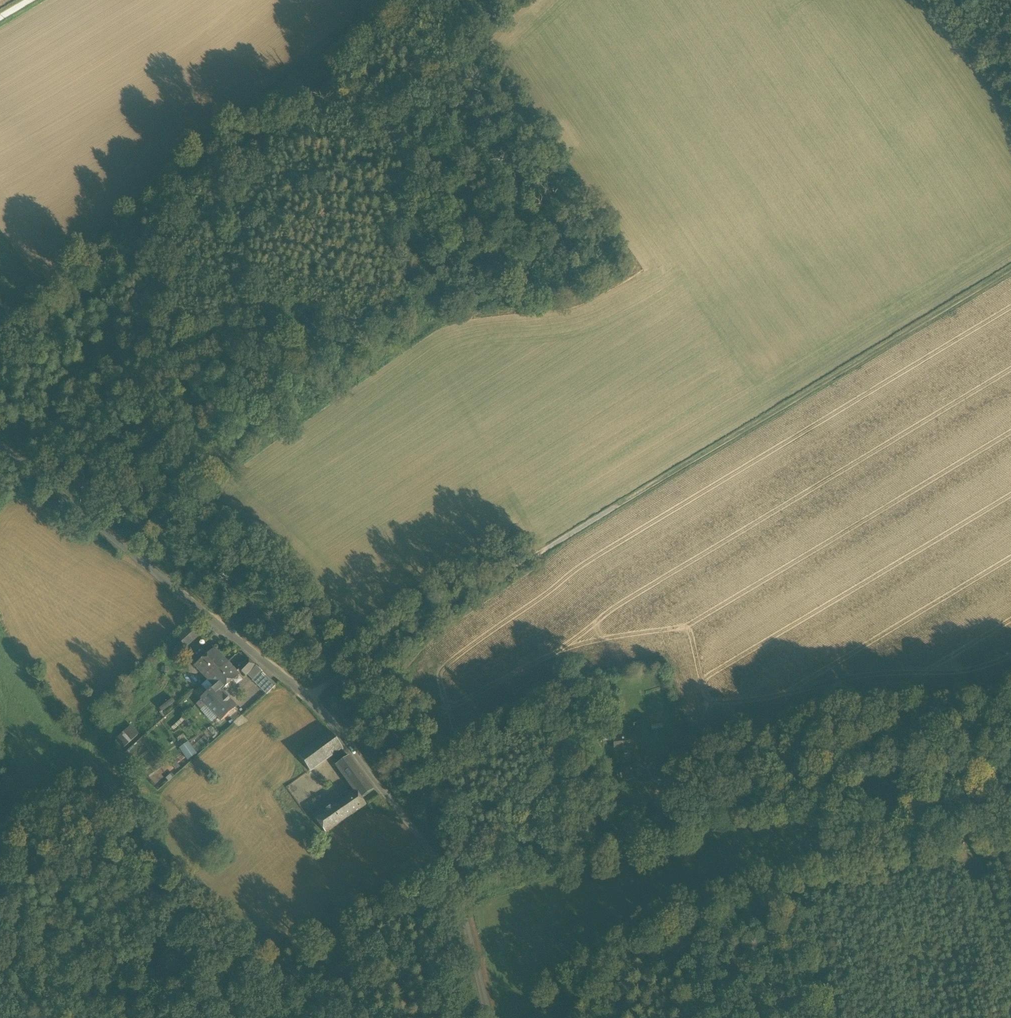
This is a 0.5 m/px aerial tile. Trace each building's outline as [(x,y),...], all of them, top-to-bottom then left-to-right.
[(187,646),(200,634),(192,625),(179,637),(187,646)] [(171,644),(179,653),(187,646),(179,637),(171,644)] [(195,666),(207,680),(217,671),(218,671),(227,663),(214,649),(195,666)] [(238,670),(245,677),(248,674),(256,666),(248,659),(238,670)] [(238,676),(227,663),(218,671),(217,671),(207,680),(208,680),(214,687),(219,693),(238,676)] [(253,679),(261,672),(256,666),(248,674),(253,679)] [(252,681),(266,695),(276,686),(261,672),(253,679),(252,681)] [(208,692),(214,687),(208,680),(202,686),(208,692)] [(200,700),(220,723),(235,710),(219,693),(214,687),(208,692),(200,700)] [(123,748),(139,734),(131,725),(115,739),(123,748)] [(298,759),(308,773),(341,749),(330,735),(298,759)] [(613,742),(614,749),(635,746),(634,739),(613,742)] [(182,747),(185,753),(198,747),(195,741),(182,747)] [(354,792),(359,800),(361,798),(372,791),(350,757),(336,767),(354,792)] [(619,770),(621,780),(633,777),(631,768),(619,770)] [(314,819),(323,834),(365,805),(361,798),(359,800),(354,792),(314,819)]
